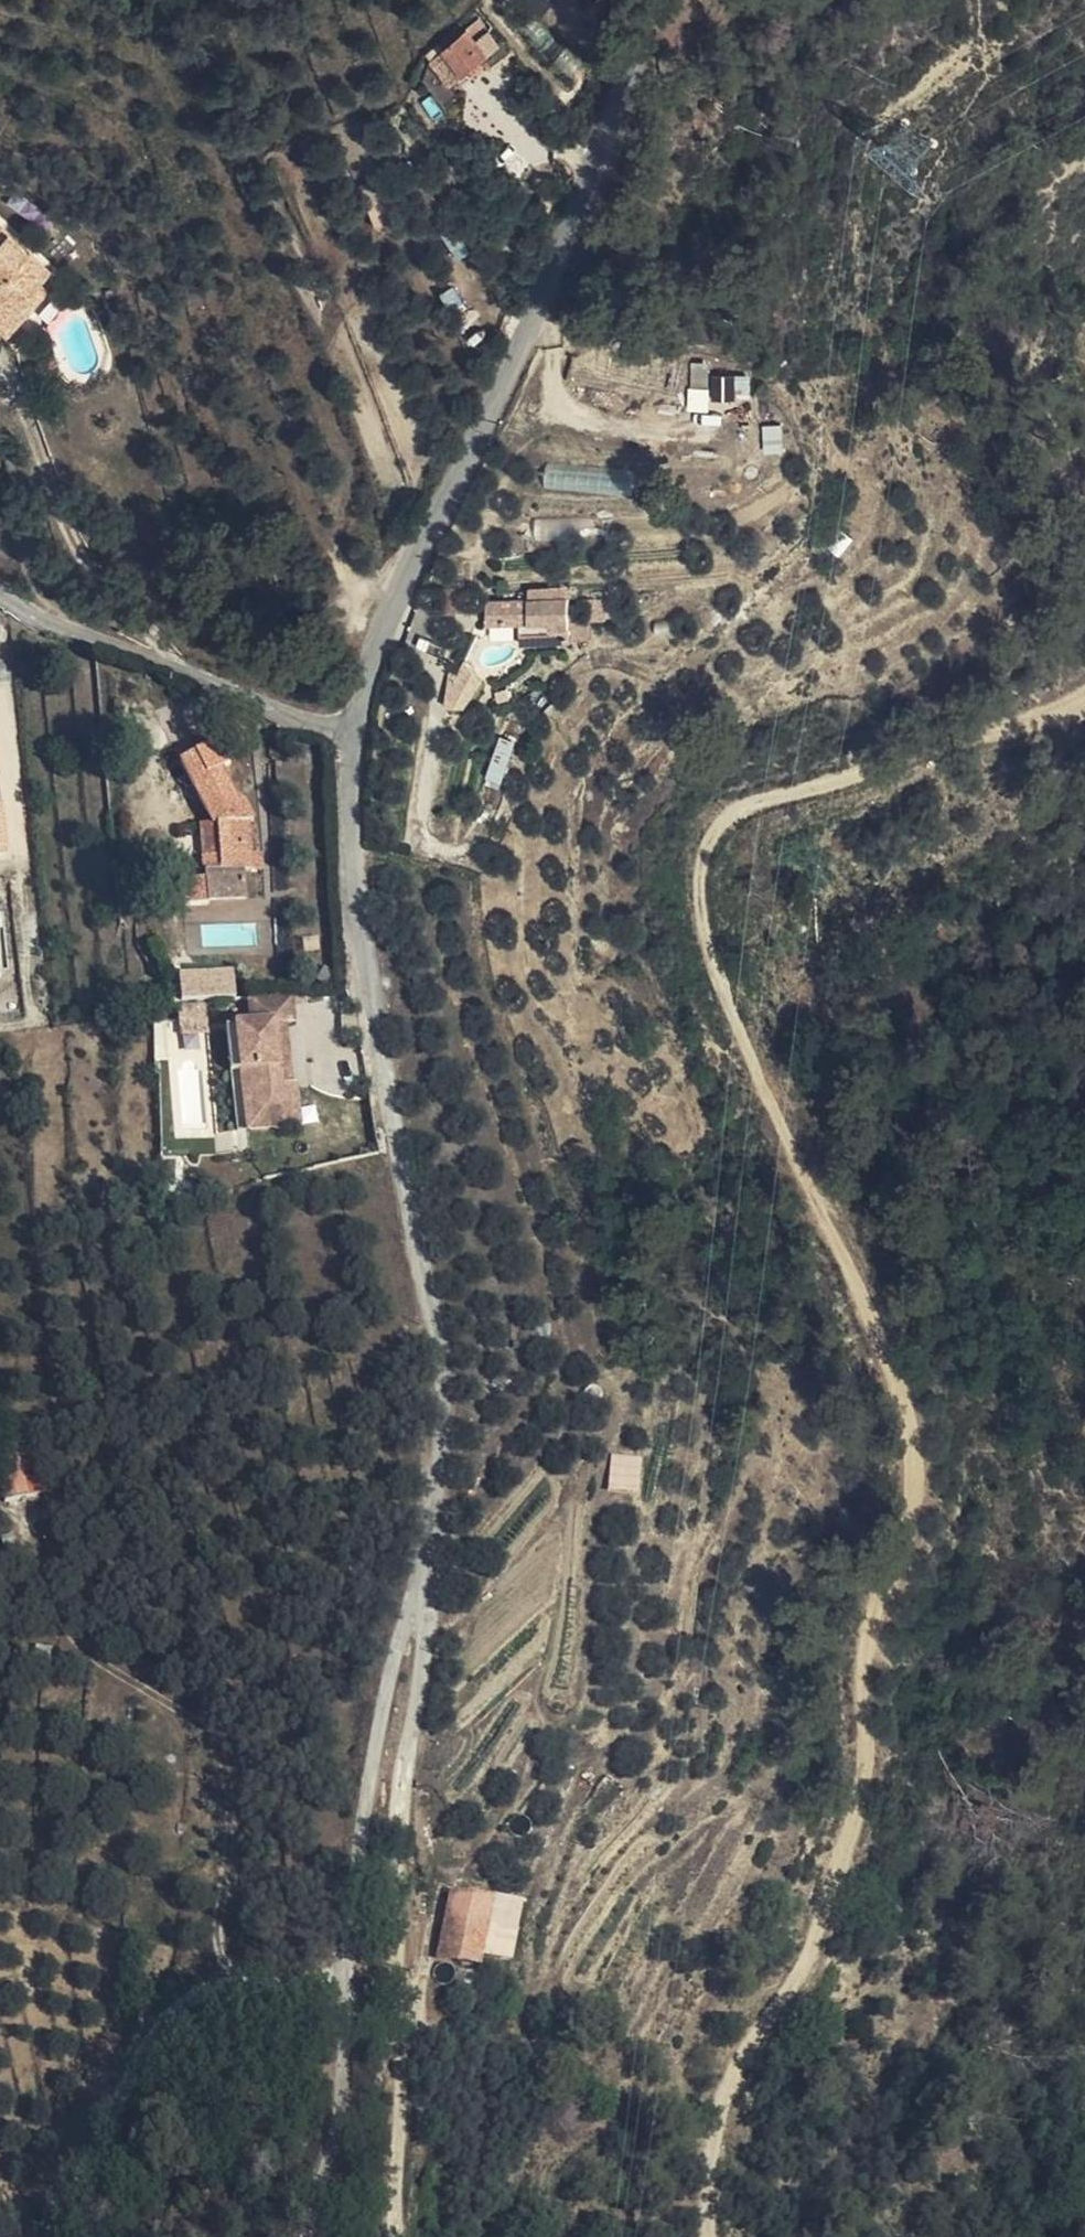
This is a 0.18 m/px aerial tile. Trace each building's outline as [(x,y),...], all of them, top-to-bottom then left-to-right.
[(464,70),(482,56),(464,34),(445,48),(464,70)] [(41,283),(51,272),(0,225),(0,324),(10,333),(41,299),(33,292),(41,283)] [(49,290),(41,283),(33,292),(41,299),(49,290)] [(691,364),(692,389),(708,389),(707,364),(691,364)] [(720,375),(720,402),(749,401),(748,374),(720,375)] [(708,389),(692,389),(692,400),(708,400),(708,389)] [(760,426),(763,455),(783,452),(780,424),(760,426)] [(544,462),(541,487),(626,497),(629,473),(544,462)] [(578,620),(576,598),(575,588),(510,592),(510,601),(497,602),(487,602),(488,625),(521,623),(522,635),(535,634),(535,645),(571,642),(571,639),(570,621),(578,620)] [(510,601),(510,592),(496,593),(497,602),(510,601)] [(605,597),(576,598),(578,620),(592,620),(606,619),(605,597)] [(592,620),(578,620),(570,621),(571,639),(593,638),(592,620)] [(523,645),(535,645),(535,634),(522,635),(523,645)] [(447,708),(470,710),(473,672),(450,670),(447,708)] [(519,748),(530,727),(522,723),(526,713),(516,708),(511,718),(509,717),(498,738),(519,748)] [(181,763),(216,828),(217,828),(220,858),(202,860),(204,882),(179,885),(182,909),(206,907),(206,905),(246,902),(243,871),(253,870),(252,856),(249,824),(251,821),(242,804),(238,805),(219,772),(229,767),(216,744),(181,763)] [(217,828),(216,828),(199,830),(202,860),(220,858),(217,828)] [(261,856),(252,856),(253,870),(263,870),(261,856)] [(179,969),(181,998),(235,994),(232,965),(179,969)] [(294,1018),(293,995),(251,999),(254,1024),(225,1027),(230,1070),(240,1069),(245,1110),(297,1105),(295,1079),(290,1079),(280,1081),(274,1021),(284,1020),(294,1018)] [(290,1079),(284,1020),(274,1021),(280,1081),(290,1079)] [(240,1069),(230,1070),(235,1128),(298,1122),(297,1105),(245,1110),(240,1069)] [(611,1451),(607,1489),(639,1493),(643,1455),(611,1451)] [(34,1456),(0,1465),(0,1467),(2,1476),(0,1477),(0,1487),(5,1504),(44,1494),(34,1456)] [(440,1960),(478,1967),(481,1955),(492,1899),(454,1892),(440,1960)] [(481,1955),(495,1957),(510,1903),(492,1899),(481,1955)]
